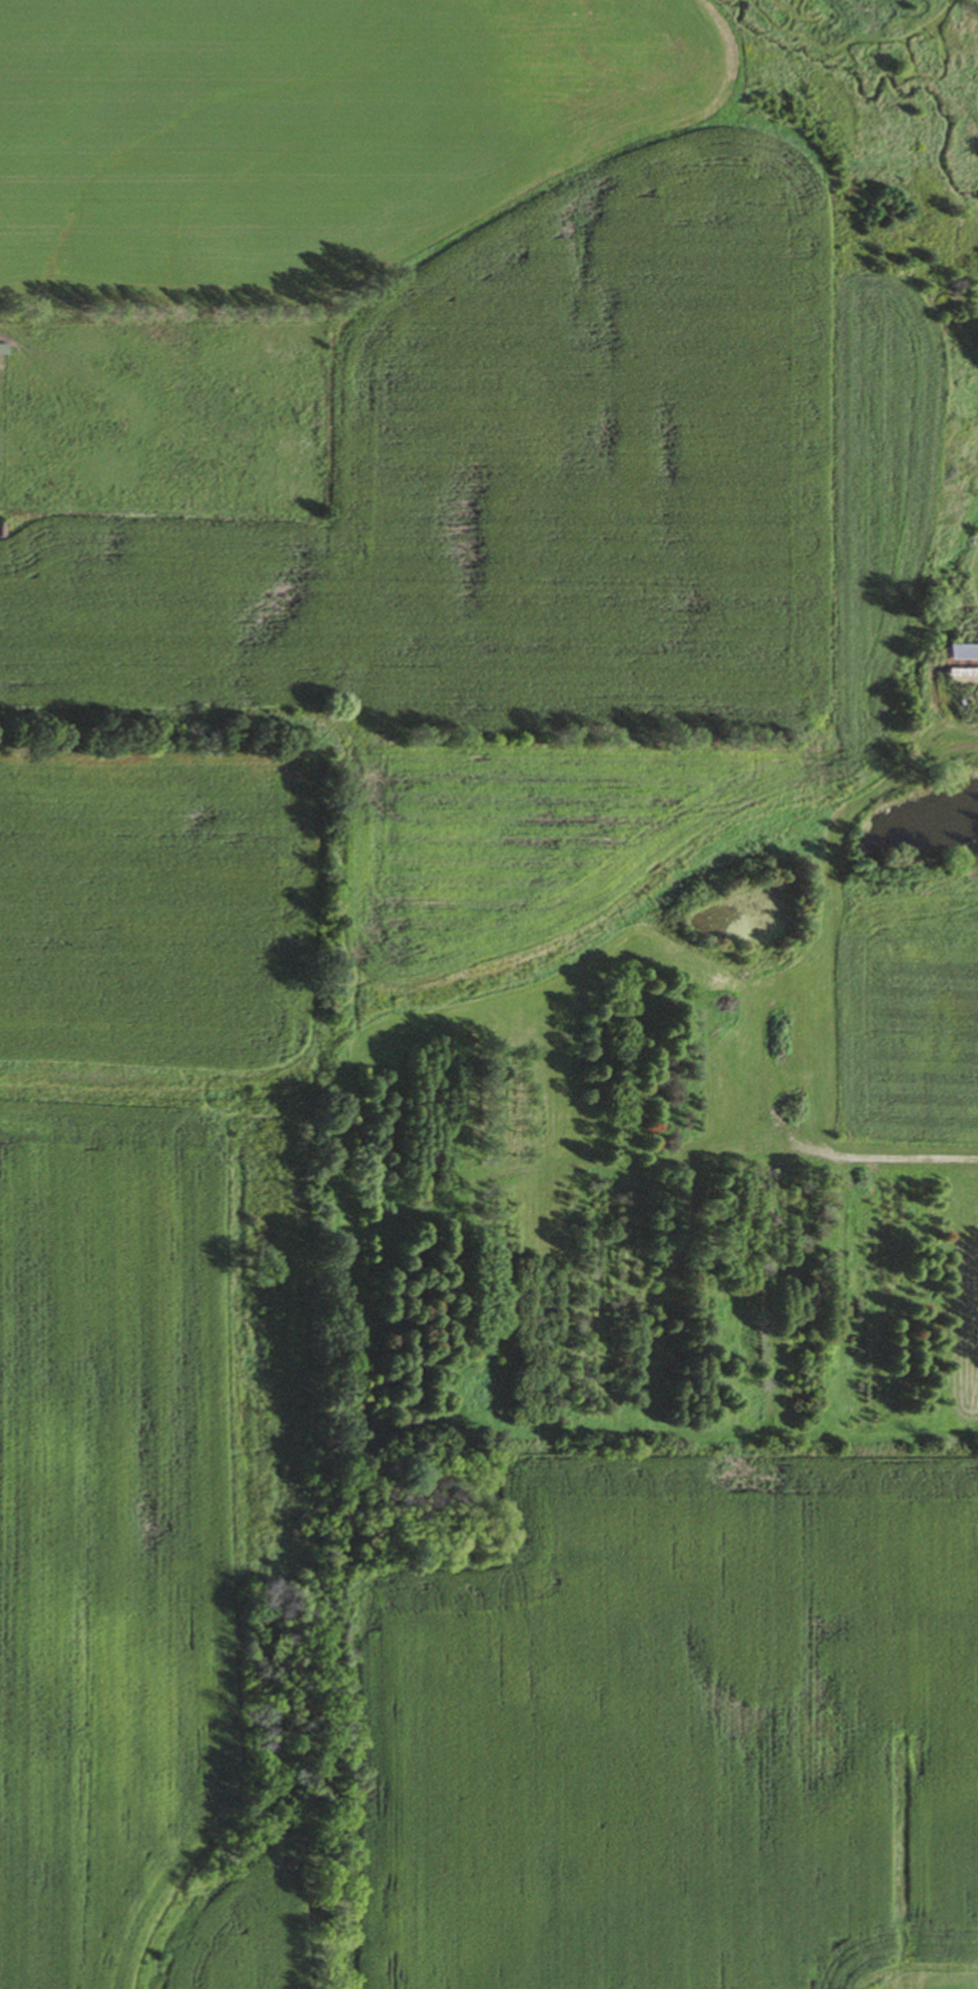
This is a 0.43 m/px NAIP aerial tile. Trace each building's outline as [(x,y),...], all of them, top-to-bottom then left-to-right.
[(946,646),(946,662),(977,662),(977,646),(946,646)]
